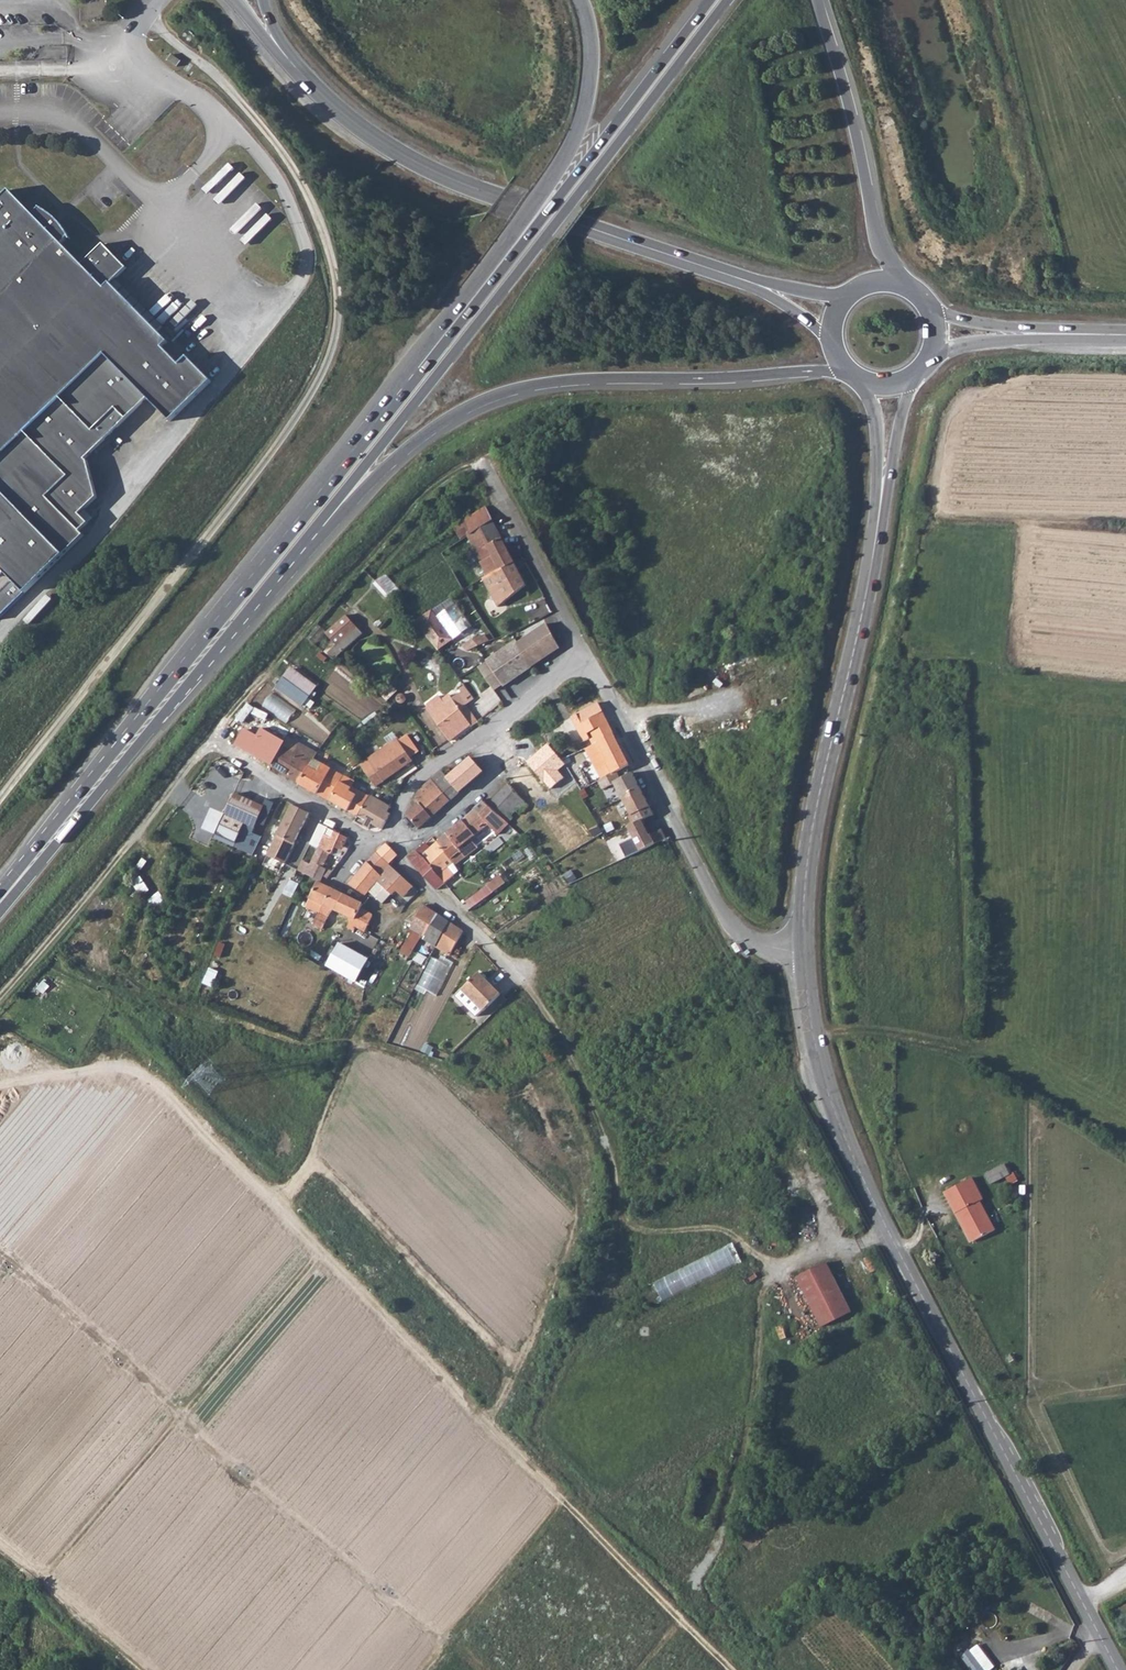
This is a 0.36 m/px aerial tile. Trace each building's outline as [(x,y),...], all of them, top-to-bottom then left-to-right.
[(171,55),(167,60),(177,67),(181,62),(171,55)] [(211,381),(187,357),(179,365),(162,348),(168,342),(110,284),(126,268),(103,244),(82,265),(61,244),(69,236),(62,227),(55,218),(48,213),(40,208),(33,215),(9,190),(0,199),(0,568),(12,580),(0,592),(0,617),(84,535),(80,530),(87,522),(79,514),(96,497),(87,462),(85,459),(147,398),(170,421),(211,381)] [(451,529),(453,533),(456,531),(460,538),(465,535),(468,533),(482,561),(479,562),(486,576),(514,561),(484,506),(470,516),(451,529)] [(465,535),(479,562),(482,561),(468,533),(465,535)] [(481,578),(498,606),(526,584),(514,561),(486,576),(481,578)] [(375,581),(391,599),(399,590),(384,574),(375,581)] [(456,643),(474,629),(457,607),(439,620),(443,625),(456,643)] [(431,609),(411,621),(426,638),(443,625),(431,609)] [(336,646),(341,652),(361,634),(345,615),(325,633),(336,646)] [(517,641),(530,665),(558,645),(546,621),(517,641)] [(305,637),(313,644),(324,631),(317,624),(305,637)] [(461,645),(466,651),(489,641),(484,634),(479,636),(461,645)] [(517,641),(515,638),(484,660),(502,685),(530,666),(530,665),(517,641)] [(326,654),(332,659),(341,652),(336,646),(326,654)] [(290,665),(277,688),(305,705),(319,683),(290,665)] [(473,698),(464,685),(459,689),(461,692),(452,698),(449,695),(441,700),(437,695),(426,703),(425,707),(448,739),(470,724),(471,725),(477,721),(465,704),(473,698)] [(592,744),(613,733),(608,723),(595,730),(590,719),(602,712),(596,702),(570,716),(583,740),(589,737),(592,744)] [(602,712),(590,719),(595,730),(608,723),(602,712)] [(243,750),(299,784),(310,763),(282,748),(285,741),(257,725),(243,750)] [(590,745),(595,755),(598,754),(602,751),(608,761),(606,763),(611,773),(616,770),(628,764),(613,733),(592,744),(590,745)] [(368,759),(383,781),(412,761),(396,739),(368,759)] [(505,780),(508,783),(523,800),(529,795),(524,790),(532,783),(537,788),(550,776),(553,780),(568,766),(550,745),(534,758),(526,751),(517,760),(521,765),(510,775),(505,780)] [(598,754),(603,764),(606,763),(608,761),(602,751),(598,754)] [(310,763),(299,784),(329,801),(338,784),(340,781),(343,775),(313,758),(310,763)] [(442,773),(459,792),(482,772),(470,758),(451,774),(447,769),(442,773)] [(360,765),(375,787),(383,781),(368,759),(360,765)] [(620,778),(616,770),(611,773),(599,780),(602,788),(614,782),(622,798),(641,789),(632,772),(620,778)] [(430,779),(449,801),(459,792),(442,773),(440,771),(430,779)] [(430,779),(418,790),(414,799),(418,804),(406,814),(417,828),(449,801),(430,779)] [(329,801),(356,816),(368,795),(362,793),(361,795),(356,792),(355,794),(349,790),(351,787),(340,781),(338,784),(329,801)] [(487,805),(507,823),(512,817),(507,813),(513,807),(520,814),(528,805),(523,800),(508,783),(494,796),(487,805)] [(654,813),(650,806),(641,789),(622,798),(635,823),(642,819),(654,813)] [(256,827),(262,830),(271,811),(234,794),(225,812),(225,813),(245,822),(256,827)] [(356,816),(364,821),(362,826),(367,829),(370,823),(380,829),(389,814),(386,812),(389,806),(371,795),(368,795),(356,816)] [(259,848),(268,852),(291,802),(282,798),(259,848)] [(461,819),(473,835),(487,824),(496,834),(507,823),(487,805),(482,800),(461,819)] [(277,835),(267,855),(284,864),(308,813),(292,804),(277,835)] [(245,822),(225,813),(217,833),(236,841),(245,822)] [(445,833),(463,857),(475,847),(469,839),(473,835),(461,819),(445,833)] [(627,857),(667,838),(662,828),(650,835),(642,819),(635,823),(628,826),(635,838),(621,845),(627,857)] [(245,822),(236,841),(234,848),(251,856),(259,837),(253,834),(256,827),(245,822)] [(312,877),(318,880),(320,881),(322,876),(327,878),(331,872),(322,868),(329,853),(331,854),(335,847),(345,852),(347,848),(342,846),(346,837),(334,831),(331,838),(324,834),(327,828),(319,824),(309,844),(317,848),(310,864),(302,860),(298,870),(312,877)] [(334,831),(327,828),(324,834),(331,838),(334,831)] [(435,842),(452,863),(458,859),(461,863),(465,859),(463,857),(445,833),(435,842)] [(416,851),(432,869),(442,881),(457,869),(452,863),(435,842),(429,847),(425,843),(416,851)] [(376,852),(388,864),(397,855),(385,844),(376,852)] [(408,857),(423,876),(432,869),(416,851),(408,857)] [(366,862),(380,877),(391,867),(388,864),(376,852),(375,854),(366,862)] [(366,862),(348,884),(364,895),(377,881),(380,877),(366,862)] [(377,881),(390,895),(395,890),(402,897),(412,887),(391,867),(380,877),(377,881)] [(423,876),(434,889),(437,887),(443,882),(442,881),(432,869),(423,876)] [(488,887),(491,894),(505,884),(500,877),(488,886),(488,887)] [(318,882),(305,907),(315,912),(313,915),(316,917),(313,924),(322,929),(332,909),(352,918),(349,923),(364,932),(372,915),(360,907),(362,903),(323,884),(318,882)] [(409,929),(413,931),(422,935),(434,912),(422,904),(409,929)] [(422,935),(424,936),(422,939),(435,947),(448,921),(434,912),(422,935)] [(435,947),(449,955),(463,931),(448,921),(435,947)] [(413,931),(400,952),(407,957),(422,935),(413,931)] [(327,965),(356,980),(368,959),(338,943),(327,965)] [(434,951),(416,988),(436,998),(454,960),(434,951)] [(463,988),(470,993),(468,996),(482,1011),(500,994),(479,973),(463,988)] [(984,1175),(990,1184),(1009,1174),(1004,1164),(984,1175)] [(955,1214),(957,1213),(973,1242),(994,1230),(979,1201),(982,1199),(971,1178),(944,1192),(955,1214)] [(955,1214),(969,1243),(973,1242),(957,1213),(955,1214)] [(663,1299),(743,1262),(734,1242),(654,1280),(663,1299)] [(797,1279),(823,1328),(851,1312),(826,1264),(797,1279)] [(977,1645),(970,1650),(970,1649),(961,1656),(972,1669),(991,1669),(994,1668),(977,1645)]
